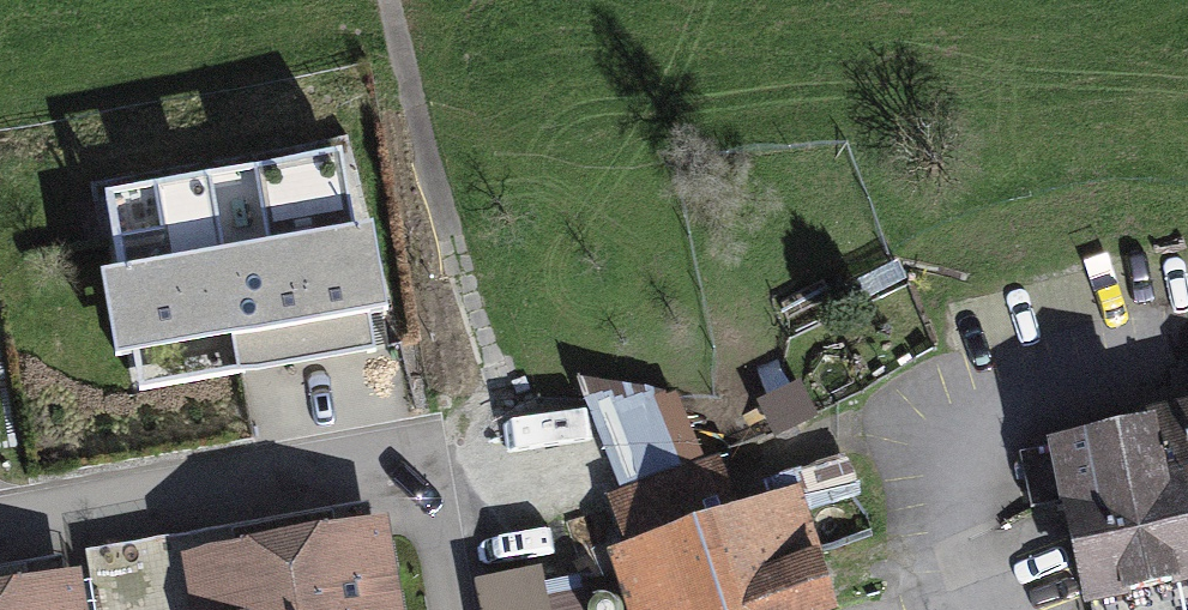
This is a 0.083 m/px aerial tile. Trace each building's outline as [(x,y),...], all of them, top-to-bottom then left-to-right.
[(346,139),(106,182),(120,256),(102,259),(117,343),(234,323),(241,365),(375,341),(368,299),(391,295),(375,207),(359,210),(346,139)] [(621,486),(705,457),(678,390),(578,371),(621,486)] [(818,413),(799,377),(757,398),(775,434),(818,413)] [(1047,428),(1050,441),(1019,448),(1033,506),(1063,499),(1086,597),(1187,574),(1187,395),(1047,428)] [(607,543),(629,609),(810,609),(839,600),(797,479),(738,499),(722,452),(705,457),(621,486),(609,490),(625,537),(607,543)] [(180,547),(192,609),(407,609),(388,508),(180,547)] [(0,576),(0,609),(92,609),(83,561),(0,576)] [(475,575),(482,609),(591,609),(586,586),(549,593),(543,562),(475,575)]
